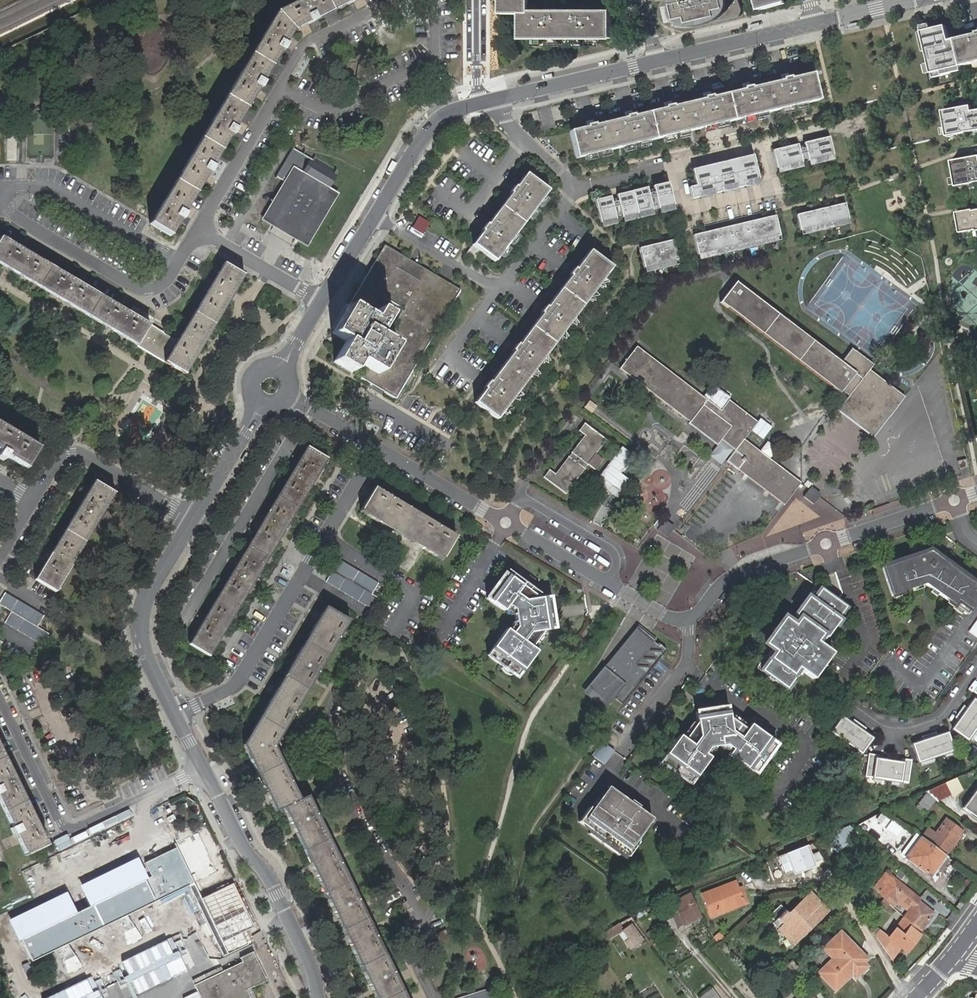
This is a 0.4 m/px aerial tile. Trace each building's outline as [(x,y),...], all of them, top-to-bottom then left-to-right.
[(151,223),(164,231),(172,236),(296,34),(358,0),(308,0),(280,16),(151,223)] [(505,12),(520,12),(521,36),(612,39),(612,14),(582,13),(530,11),(530,0),(505,0),(505,12)] [(667,1),(664,4),(663,8),(663,14),(664,20),(667,24),(671,26),(677,26),(681,26),(692,24),(699,22),(716,21),(721,20),(737,16),(739,15),(741,14),(742,11),(741,8),(739,0),(669,0),(667,1)] [(762,11),(784,4),(783,0),(759,0),(762,11)] [(922,32),(932,73),(976,63),(976,61),(976,33),(955,39),(956,43),(951,44),(946,26),(922,32)] [(667,111),(635,118),(634,116),(628,118),(628,120),(596,128),(595,126),(587,128),(588,130),(572,133),(578,159),(819,102),(813,75),(790,81),(790,79),(783,81),(784,82),(752,90),(751,88),(744,90),(745,92),(713,100),(712,98),(705,99),(705,101),(674,109),(673,107),(667,109),(667,111)] [(942,111),(947,136),(976,130),(976,110),(972,111),(971,105),(942,111)] [(829,136),(804,143),(805,149),(807,155),(808,160),(833,154),(829,136)] [(798,144),(773,150),(777,167),(802,161),(801,156),(799,150),(798,144)] [(286,180),(264,219),(309,245),(339,193),(329,187),(338,171),(314,158),(313,160),(294,149),(278,176),(286,180)] [(753,155),(692,170),(696,186),(689,187),(692,199),(700,197),(699,193),(713,190),(714,194),(721,192),(720,188),(736,185),(737,188),(744,187),(743,183),(759,179),(753,155)] [(951,161),(956,187),(975,183),(976,182),(976,156),(951,161)] [(513,195),(489,227),(488,226),(484,232),(485,232),(468,254),(476,260),(482,253),(496,263),(549,194),(528,177),(518,190),(516,189),(512,195),(513,195)] [(668,183),(652,186),(654,192),(655,198),(658,209),(673,205),(668,183)] [(647,188),(632,191),(637,214),(652,210),(650,199),(648,194),(647,188)] [(632,191),(616,195),(618,201),(619,207),(622,217),(637,214),(632,191)] [(611,196),(595,200),(601,222),(616,219),(614,208),(612,202),(611,196)] [(845,203),(796,215),(800,230),(849,219),(845,203)] [(956,212),(960,233),(976,230),(973,210),(972,209),(956,212)] [(769,216),(693,234),(698,255),(780,235),(777,221),(771,222),(769,216)] [(150,323),(2,234),(0,233),(0,262),(137,345),(150,323)] [(639,248),(645,268),(678,259),(674,246),(669,247),(667,241),(639,248)] [(461,298),(461,290),(429,270),(427,273),(404,258),(405,256),(388,246),(387,248),(384,246),(384,247),(386,249),(351,305),(349,304),(348,305),(354,309),(338,335),(332,332),(332,333),(346,342),(333,364),(334,364),(337,359),(353,369),(350,374),(351,375),(358,363),(368,369),(361,380),(394,401),(396,399),(398,400),(461,298)] [(543,317),(519,348),(518,347),(513,353),(515,354),(491,386),(489,384),(485,390),(486,391),(476,405),(498,422),(612,271),(591,254),(577,273),(576,272),(571,278),(572,279),(547,311),(546,310),(542,316),(543,317)] [(151,353),(185,374),(247,272),(227,259),(178,340),(181,342),(178,348),(174,346),(160,338),(151,353)] [(863,382),(898,409),(906,399),(870,371),(874,367),(853,350),(842,363),(737,284),(721,305),(841,396),(844,393),(850,398),(863,382)] [(181,342),(178,340),(150,323),(137,345),(151,353),(160,338),(174,346),(178,348),(181,342)] [(767,493),(784,470),(745,440),(758,424),(729,402),(721,412),(638,350),(620,372),(690,425),(689,426),(718,448),(722,443),(725,439),(739,449),(736,453),(728,463),(767,493)] [(874,441),(898,409),(863,382),(850,398),(838,413),(874,441)] [(27,468),(38,448),(0,425),(0,452),(27,468)] [(570,459),(556,477),(550,473),(545,480),(567,497),(587,472),(585,471),(588,467),(589,468),(597,457),(608,443),(585,426),(580,434),(585,439),(572,455),(574,456),(571,460),(570,459)] [(725,439),(722,443),(736,453),(739,449),(725,439)] [(260,525),(188,645),(209,657),(222,636),(257,577),(280,538),(316,479),(327,459),(307,447),(295,466),(260,525)] [(590,467),(597,473),(604,463),(597,457),(590,467)] [(803,484),(784,470),(767,493),(771,496),(786,477),(800,488),(803,484)] [(785,507),(800,488),(786,477),(771,496),(785,507)] [(94,481),(33,579),(54,591),(114,493),(94,481)] [(418,544),(442,559),(457,536),(375,485),(360,509),(418,544)] [(814,490),(806,500),(816,507),(824,498),(814,490)] [(664,519),(656,529),(666,536),(673,527),(664,519)] [(935,563),(931,560),(930,562),(928,561),(927,558),(926,555),(925,554),(922,553),(883,567),(893,595),(925,584),(967,614),(976,601),(976,585),(942,560),(938,566),(935,563)] [(382,585),(342,561),(335,571),(376,596),(382,585)] [(376,611),(383,601),(383,600),(376,596),(335,571),(329,583),(376,611)] [(489,598),(506,611),(507,609),(510,606),(515,610),(516,615),(517,622),(517,627),(513,633),(510,630),(508,629),(489,655),(519,677),(539,651),(537,650),(534,648),(546,631),(547,631),(554,630),(554,625),(553,624),(552,622),(550,609),(551,609),(551,597),(541,598),(531,590),(533,587),(515,574),(513,577),(507,573),(489,598)] [(542,594),(533,587),(531,590),(541,598),(544,595),(542,594)] [(47,617),(7,594),(0,605),(13,612),(6,623),(47,647),(53,636),(40,628),(47,617)] [(785,618),(783,687),(787,689),(796,677),(793,675),(798,668),(803,672),(814,679),(833,653),(820,644),(817,641),(822,635),(827,639),(840,620),(808,597),(795,615),(797,616),(800,618),(795,625),(792,623),(785,618)] [(512,616),(516,615),(515,610),(510,606),(507,609),(511,612),(512,616)] [(406,995),(398,978),(373,928),(363,906),(339,858),(329,838),(308,795),(300,799),(274,746),(297,709),(315,679),(344,630),(350,621),(326,607),(320,616),(315,626),(296,656),(291,665),(275,691),(269,701),(242,745),(251,764),(269,801),(275,812),(282,808),(295,833),(312,868),(376,997),(398,997),(406,995)] [(797,616),(792,623),(795,625),(800,618),(797,616)] [(762,672),(783,687),(785,618),(766,644),(776,652),(762,672)] [(612,658),(587,689),(608,706),(617,696),(619,697),(617,700),(623,705),(666,650),(637,627),(622,653),(622,654),(622,655),(623,656),(618,662),(612,658)] [(612,658),(618,662),(623,656),(622,655),(622,654),(622,653),(637,627),(612,658)] [(547,636),(547,631),(546,631),(534,648),(537,650),(547,636)] [(793,675),(796,677),(798,678),(803,672),(798,668),(793,675)] [(976,722),(976,700),(975,699),(969,708),(965,705),(961,711),(976,722)] [(719,712),(719,716),(728,721),(730,719),(747,732),(749,729),(735,718),(727,718),(729,711),(719,712)] [(976,730),(976,722),(961,711),(957,717),(961,719),(954,729),(970,740),(976,730)] [(682,738),(680,737),(661,763),(691,785),(710,759),(708,758),(705,755),(709,750),(714,749),(721,748),(727,747),(732,751),(730,755),(728,757),(754,776),(777,746),(751,726),(749,729),(747,732),(730,719),(728,721),(719,716),(719,712),(697,724),(698,724),(685,741),(682,738)] [(866,727),(853,718),(851,722),(842,715),(830,731),(861,753),(872,737),(863,731),(866,727)] [(692,724),(682,738),(685,741),(698,724),(697,724),(692,724)] [(927,733),(935,755),(952,749),(946,730),(935,734),(933,730),(927,733)] [(917,761),(935,755),(927,733),(919,735),(921,739),(910,743),(917,761)] [(601,743),(591,756),(593,758),(603,766),(614,752),(601,743)] [(25,855),(47,845),(0,748),(0,803),(25,855)] [(711,754),(715,753),(714,749),(709,750),(705,755),(708,758),(711,754)] [(865,776),(886,779),(889,759),(877,758),(878,754),(868,753),(865,776)] [(889,759),(886,779),(908,782),(911,758),(901,757),(901,761),(889,759)] [(946,784),(926,792),(938,801),(951,796),(946,784)] [(598,799),(589,810),(592,813),(610,789),(608,787),(599,800),(598,799)] [(976,817),(976,789),(976,788),(963,807),(976,817)] [(621,800),(623,798),(610,789),(592,813),(589,810),(588,810),(579,822),(591,831),(602,840),(604,841),(620,853),(627,858),(637,844),(636,843),(633,840),(642,828),(650,818),(637,809),(636,811),(628,805),(621,800)] [(623,798),(621,800),(628,805),(636,811),(637,809),(638,808),(630,802),(629,803),(623,798)] [(652,820),(650,818),(642,828),(645,831),(652,820)] [(930,829),(925,837),(929,839),(943,851),(944,852),(945,853),(960,836),(956,833),(961,828),(948,818),(935,834),(930,829)] [(836,848),(862,830),(854,823),(853,822),(852,823),(824,836),(836,848)] [(645,831),(642,828),(633,840),(636,843),(645,831)] [(599,843),(602,840),(591,831),(588,835),(599,843)] [(924,836),(908,857),(927,872),(943,851),(929,839),(925,837),(924,836)] [(620,853),(604,841),(601,844),(618,857),(620,853)] [(147,879),(137,857),(78,886),(89,907),(77,913),(66,892),(9,920),(30,964),(189,885),(196,882),(177,846),(144,862),(152,877),(147,879)] [(918,899),(893,878),(881,894),(889,903),(896,895),(911,908),(903,918),(919,931),(921,932),(923,930),(921,929),(933,913),(916,902),(918,899)] [(196,882),(189,885),(223,957),(252,944),(246,929),(253,926),(233,883),(203,898),(196,882)] [(740,905),(734,891),(731,885),(699,899),(709,921),(726,914),(725,912),(740,905)] [(737,890),(734,891),(740,905),(725,912),(726,914),(741,908),(745,906),(737,890)] [(784,911),(776,919),(772,923),(789,941),(806,926),(809,929),(827,912),(810,894),(788,914),(784,911)] [(698,919),(687,898),(672,906),(683,926),(698,919)] [(771,914),(776,919),(784,911),(780,905),(771,914)] [(905,950),(919,931),(903,918),(888,938),(881,933),(877,939),(892,961),(902,947),(905,950)] [(621,930),(617,925),(600,935),(603,940),(621,930)] [(628,948),(640,940),(630,926),(621,932),(627,940),(624,942),(628,948)] [(446,930),(436,934),(440,944),(450,939),(446,930)] [(922,932),(921,932),(919,931),(905,950),(907,951),(922,932)] [(854,955),(857,952),(840,934),(823,950),(832,960),(827,965),(829,966),(819,976),(835,992),(851,976),(855,971),(859,976),(867,968),(864,965),(854,955)] [(223,970),(206,979),(194,985),(201,997),(251,997),(246,986),(253,983),(255,987),(264,983),(258,971),(262,969),(253,951),(240,958),(242,961),(223,970)] [(473,969),(486,966),(483,951),(469,954),(473,969)] [(868,962),(857,952),(854,955),(864,965),(868,962)] [(783,970),(793,979),(800,973),(790,963),(783,970)] [(258,971),(264,983),(268,981),(262,969),(258,971)] [(855,971),(851,976),(854,980),(859,976),(855,971)] [(455,997),(499,997),(505,996),(501,983),(455,997)] [(697,997),(720,997),(711,986),(697,997)]
